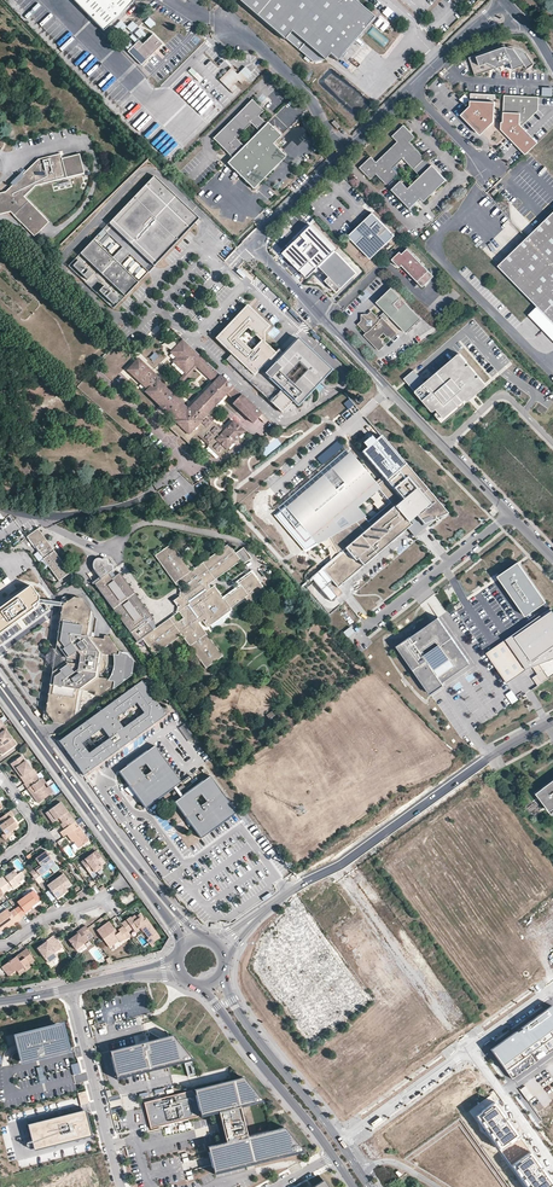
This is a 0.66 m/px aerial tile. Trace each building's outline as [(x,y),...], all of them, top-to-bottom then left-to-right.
[(75,2),(82,9),(97,24),(105,30),(108,28),(121,14),(133,2),(131,0),(76,0),(75,2)] [(350,0),(234,0),(282,41),(283,40),(311,64),(316,58),(322,63),(327,57),(334,64),(345,51),(372,19),(350,0)] [(144,23),(150,29),(156,24),(150,18),(144,23)] [(380,19),(375,25),(378,28),(384,22),(380,19)] [(396,28),(400,32),(407,23),(402,19),(396,28)] [(385,23),(380,29),(384,32),(389,26),(385,23)] [(163,43),(153,34),(143,44),(139,41),(133,47),(128,52),(142,65),(144,62),(149,58),(161,45),(163,43)] [(334,64),(327,57),(322,63),(316,58),(311,64),(283,40),(282,41),(324,76),(334,64)] [(129,42),(125,48),(129,51),(133,45),(129,42)] [(511,44),(507,44),(506,43),(470,56),(477,74),(512,61),(515,67),(526,63),(529,67),(536,63),(530,53),(528,51),(526,49),(523,47),(521,46),(518,44),(514,44),(511,44)] [(353,59),(350,63),(357,69),(360,65),(353,59)] [(231,68),(219,80),(235,96),(240,90),(237,87),(251,73),(245,67),(237,74),(231,68)] [(324,80),(334,92),(343,85),(332,73),(324,80)] [(200,88),(187,102),(209,123),(222,109),(200,88)] [(496,120),(498,93),(473,91),(472,104),(464,111),(475,123),(484,132),(495,121),(496,121),(496,120)] [(541,95),(507,93),(505,121),(505,126),(513,135),(514,135),(530,151),(540,141),(524,125),(540,109),(541,95)] [(466,104),(469,99),(464,95),(460,101),(466,104)] [(233,157),(248,142),(255,135),(266,124),(258,116),(258,107),(259,105),(252,99),(250,102),(233,119),(227,124),(213,138),(219,144),(226,151),(229,154),(232,157),(233,157)] [(475,123),(464,111),(462,113),(473,125),(475,123)] [(513,135),(505,126),(505,121),(503,121),(503,127),(512,136),(513,135)] [(266,124),(255,135),(248,142),(233,157),(232,157),(227,162),(239,175),(249,185),(253,189),(263,178),(267,174),(285,156),(283,153),(279,150),(277,147),(272,143),(280,135),(269,125),(267,123),(266,124)] [(411,142),(416,136),(405,124),(394,135),(399,141),(383,156),(393,167),(394,167),(395,168),(404,159),(414,169),(415,169),(426,159),(427,158),(411,142)] [(530,151),(514,135),(513,135),(512,136),(528,153),(530,151)] [(79,155),(61,160),(60,155),(38,160),(17,180),(17,179),(13,183),(14,184),(5,192),(0,193),(0,214),(9,212),(32,238),(47,224),(24,197),(35,187),(84,175),(79,155)] [(393,167),(383,156),(378,162),(372,156),(361,167),(372,178),(377,173),(388,184),(399,173),(394,169),(395,168),(394,167),(393,167)] [(448,179),(433,164),(432,165),(426,159),(415,169),(422,176),(412,186),(422,196),(422,197),(425,200),(426,200),(426,201),(448,179)] [(198,220),(154,177),(112,219),(128,235),(132,239),(138,245),(153,260),(156,263),(198,220)] [(422,196),(412,186),(409,188),(402,180),(393,189),(411,208),(422,198),(426,201),(426,200),(425,200),(422,197),(422,196)] [(394,233),(372,210),(348,233),(370,256),(394,233)] [(552,317),(552,318),(552,214),(542,225),(533,232),(530,236),(505,261),(500,265),(502,266),(511,275),(519,284),(535,300),(552,317)] [(153,260),(138,245),(132,239),(128,235),(112,219),(102,230),(101,230),(81,253),(126,296),(156,263),(153,260)] [(310,251),(323,264),(320,267),(330,277),(326,281),(338,293),(358,273),(336,251),(313,227),(286,253),(297,264),(310,251)] [(402,253),(402,263),(418,280),(429,269),(408,247),(402,253)] [(92,273),(78,260),(73,265),(87,279),(92,273)] [(243,279),(246,276),(239,269),(235,272),(243,279)] [(118,298),(104,285),(99,290),(113,304),(118,298)] [(393,289),(378,303),(387,313),(391,318),(407,335),(423,320),(393,289)] [(332,370),(298,338),(283,353),(279,348),(275,352),(265,342),(264,332),(265,331),(269,326),(270,325),(253,309),(250,309),(244,310),(241,310),(225,328),(220,333),(221,344),(231,354),(229,356),(227,359),(282,412),(293,400),(298,406),(332,370)] [(384,342),(381,338),(384,336),(387,339),(389,339),(391,338),(393,339),(398,335),(384,319),(381,322),(373,313),(369,317),(365,316),(366,318),(364,319),(363,319),(363,323),(360,325),(368,334),(366,336),(381,351),(385,346),(384,345),(384,344),(384,342)] [(391,318),(387,313),(382,317),(387,322),(391,318)] [(188,409),(159,382),(161,380),(156,375),(154,377),(148,372),(150,370),(145,365),(137,373),(146,381),(143,385),(148,389),(145,392),(160,406),(159,406),(166,413),(166,412),(175,421),(170,427),(176,433),(177,431),(189,443),(198,434),(210,445),(209,446),(220,456),(226,449),(227,450),(245,431),(234,421),(224,431),(206,415),(215,406),(222,399),(227,393),(235,401),(233,404),(253,423),(261,414),(183,340),(171,352),(177,358),(173,361),(186,374),(194,365),(214,383),(189,409),(188,408),(188,409)] [(155,362),(158,356),(153,353),(149,359),(155,362)] [(487,386),(459,354),(416,391),(443,423),(487,386)] [(145,365),(139,359),(127,370),(143,385),(146,381),(137,373),(145,365)] [(448,514),(381,436),(361,452),(382,477),(384,479),(376,485),(374,483),(349,453),(287,507),(317,543),(329,536),(339,553),(327,564),(321,569),(329,577),(333,582),(338,588),(407,529),(411,526),(408,522),(412,518),(416,515),(424,525),(438,518),(448,514)] [(309,451),(314,445),(311,442),(306,448),(309,451)] [(287,507),(349,453),(345,449),(283,503),(287,507)] [(301,453),(293,457),(296,463),(304,460),(301,453)] [(376,485),(384,479),(382,477),(374,483),(376,485)] [(415,538),(438,518),(424,525),(416,515),(412,518),(408,522),(411,526),(407,529),(415,538)] [(59,580),(70,571),(52,546),(50,546),(48,543),(49,542),(38,527),(27,535),(38,550),(40,549),(42,552),(40,553),(59,580)] [(223,598),(214,586),(210,588),(208,585),(211,582),(240,560),(243,564),(251,558),(243,547),(235,552),(232,549),(228,543),(198,565),(194,567),(191,570),(174,547),(171,543),(164,548),(162,549),(154,555),(158,560),(171,579),(178,586),(184,582),(188,587),(181,592),(182,593),(173,600),(180,610),(179,611),(184,617),(179,622),(174,615),(155,628),(153,630),(151,632),(146,635),(142,638),(147,645),(149,648),(154,655),(163,649),(178,638),(181,635),(190,648),(204,667),(205,668),(223,656),(222,655),(206,633),(202,628),(198,623),(202,620),(207,628),(228,612),(225,609),(229,606),(230,608),(244,597),(249,603),(262,592),(265,590),(250,572),(237,582),(240,585),(223,598)] [(137,642),(142,638),(146,635),(151,632),(153,630),(148,623),(154,619),(120,572),(115,576),(112,578),(108,573),(111,570),(114,568),(114,566),(112,564),(111,564),(110,564),(110,562),(108,559),(106,558),(105,558),(104,558),(103,558),(102,559),(100,558),(96,558),(94,560),(92,563),(93,568),(93,569),(99,577),(100,579),(94,584),(137,642)] [(543,601),(518,563),(498,576),(523,614),(543,601)] [(92,634),(93,627),(95,616),(92,612),(82,598),(74,597),(62,605),(60,621),(59,627),(56,641),(56,644),(66,657),(65,663),(61,666),(51,673),(48,687),(46,699),(45,710),(53,722),(60,723),(62,723),(78,712),(79,708),(81,697),(82,693),(82,690),(95,692),(95,695),(99,696),(101,695),(114,685),(115,681),(109,680),(98,678),(98,673),(99,673),(101,673),(103,671),(104,670),(104,668),(105,667),(105,665),(105,664),(104,662),(103,660),(102,659),(101,659),(102,654),(115,656),(115,659),(115,661),(115,663),(115,665),(115,668),(114,670),(113,673),(112,675),(111,677),(118,678),(117,684),(130,674),(133,662),(126,655),(120,654),(120,651),(109,637),(104,636),(104,639),(91,637),(92,634)] [(506,639),(526,669),(540,664),(545,671),(534,679),(539,685),(549,678),(552,675),(552,612),(552,611),(542,618),(540,615),(506,639)] [(440,680),(468,661),(438,617),(410,637),(410,636),(396,646),(430,694),(444,685),(442,683),(440,680)] [(52,668),(63,659),(56,650),(55,648),(52,650),(44,656),(52,668)] [(442,683),(470,663),(468,661),(440,680),(442,683)] [(532,677),(542,670),(538,665),(528,672),(532,677)] [(118,678),(111,677),(109,680),(115,681),(114,685),(117,684),(118,678)] [(167,717),(142,682),(59,743),(84,777),(167,717)] [(518,700),(512,690),(505,694),(512,704),(518,700)] [(1,746),(0,747),(0,749),(3,753),(14,747),(9,741),(13,738),(7,730),(5,731),(1,726),(0,727),(0,744),(1,746)] [(146,808),(163,796),(175,787),(181,782),(163,758),(156,747),(137,761),(130,766),(122,772),(120,773),(133,790),(138,798),(146,808)] [(15,769),(17,767),(24,776),(22,778),(26,783),(37,775),(38,774),(34,769),(33,770),(23,756),(12,764),(15,769)] [(22,778),(24,776),(17,767),(15,769),(22,778)] [(51,794),(47,789),(45,786),(45,781),(43,778),(40,780),(37,775),(26,783),(25,784),(30,790),(33,791),(37,797),(35,798),(38,803),(51,794)] [(210,777),(195,788),(189,793),(184,796),(177,801),(174,803),(200,838),(202,837),(213,829),(226,820),(233,814),(236,813),(233,810),(228,803),(218,789),(210,777)] [(536,793),(550,811),(552,809),(552,781),(536,793)] [(53,823),(59,819),(60,817),(64,822),(62,823),(60,824),(64,829),(73,823),(75,822),(61,802),(46,813),(53,823)] [(16,828),(14,825),(17,823),(13,817),(15,816),(11,811),(0,818),(0,822),(2,825),(0,826),(0,827),(5,834),(6,835),(12,831),(16,828)] [(67,834),(72,842),(74,841),(79,849),(89,842),(79,826),(76,828),(73,823),(64,829),(61,832),(64,836),(67,834)] [(14,834),(12,831),(6,835),(5,834),(3,836),(6,840),(14,834)] [(39,864),(41,863),(42,865),(38,868),(36,869),(35,869),(30,872),(35,879),(51,868),(49,866),(55,862),(47,851),(36,859),(39,864)] [(105,863),(96,851),(81,862),(90,875),(105,863)] [(17,870),(10,874),(1,880),(0,879),(0,889),(4,895),(13,888),(14,890),(19,887),(20,888),(24,884),(22,881),(23,880),(24,876),(22,872),(20,873),(17,870)] [(64,874),(50,884),(55,890),(52,892),(55,897),(67,888),(72,884),(64,874)] [(57,898),(57,899),(69,891),(67,888),(55,897),(57,898)] [(55,897),(52,892),(50,890),(46,893),(52,902),(57,898),(55,897)] [(41,901),(34,891),(17,903),(20,906),(15,910),(20,918),(25,914),(24,913),(33,907),(41,901)] [(7,926),(15,921),(16,923),(22,919),(20,918),(15,910),(14,909),(10,913),(7,910),(0,915),(0,931),(7,926)] [(128,933),(132,929),(134,931),(140,926),(142,925),(146,931),(145,932),(149,938),(146,939),(150,944),(157,939),(154,934),(155,933),(145,919),(144,920),(141,916),(137,919),(136,917),(135,916),(131,918),(130,917),(121,924),(123,927),(128,933)] [(118,934),(115,936),(112,932),(114,930),(109,922),(97,931),(109,948),(119,941),(120,943),(125,939),(125,940),(130,936),(128,933),(123,927),(118,930),(120,933),(118,934)] [(68,939),(76,950),(84,944),(89,940),(86,936),(90,933),(88,928),(85,926),(77,932),(78,934),(74,937),(73,935),(68,939)] [(47,963),(57,956),(55,953),(64,947),(57,938),(55,935),(47,941),(47,942),(37,949),(47,963)] [(22,954),(17,958),(16,956),(13,958),(14,960),(11,962),(10,961),(2,967),(6,972),(7,971),(11,971),(12,972),(16,969),(18,971),(24,967),(26,970),(31,966),(30,964),(28,961),(32,958),(26,949),(21,953),(22,954)] [(552,1006),(491,1050),(511,1079),(552,1049),(552,1007),(552,1006)] [(67,1024),(16,1036),(18,1048),(22,1064),(73,1052),(67,1024)] [(192,1059),(173,1035),(164,1037),(117,1049),(124,1076),(192,1059)] [(124,1076),(117,1049),(109,1051),(116,1078),(124,1076)] [(185,1063),(188,1076),(195,1074),(192,1061),(185,1063)] [(71,1065),(73,1075),(81,1073),(79,1063),(71,1065)] [(43,1066),(37,1067),(40,1084),(46,1083),(43,1066)] [(262,1099),(244,1077),(241,1078),(195,1089),(195,1091),(201,1115),(219,1111),(224,1130),(226,1142),(208,1145),(214,1172),(301,1150),(303,1150),(285,1127),(272,1130),(248,1136),(240,1105),(262,1099)] [(195,1091),(195,1089),(144,1102),(151,1128),(201,1115),(195,1091)] [(81,1103),(88,1101),(86,1091),(78,1093),(81,1103)] [(519,1136),(495,1102),(475,1116),(500,1150),(519,1136)] [(84,1108),(25,1123),(32,1150),(91,1136),(84,1108)] [(531,1152),(511,1166),(526,1186),(552,1186),(552,1183),(531,1152)]
